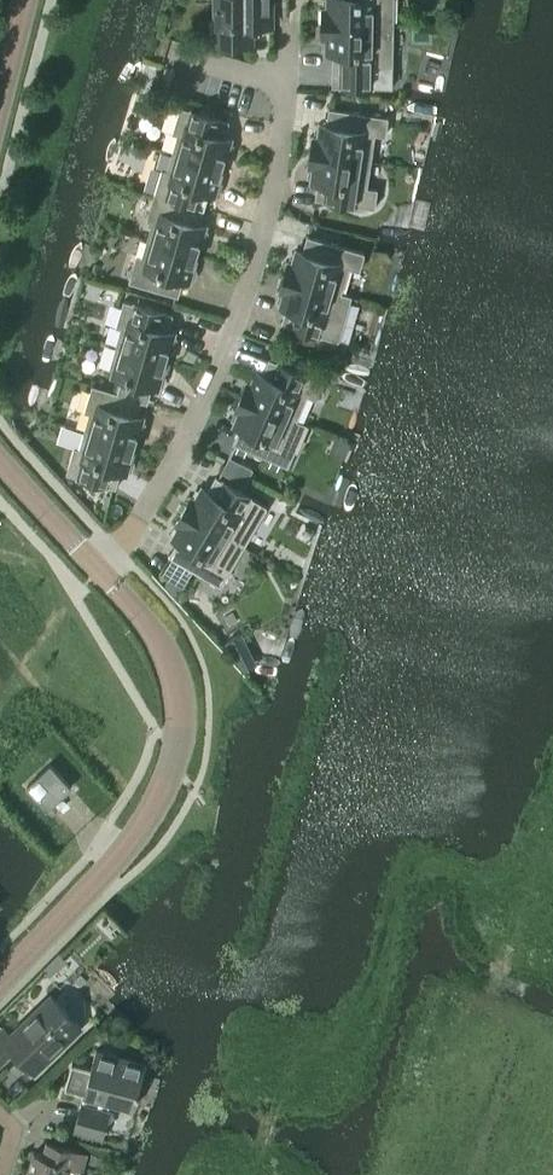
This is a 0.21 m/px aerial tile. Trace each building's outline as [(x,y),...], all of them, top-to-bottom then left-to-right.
[(251,8),(272,8),(272,0),(215,0),(215,21),(210,21),(210,36),(215,36),(215,42),(252,42),(251,8)] [(393,0),(327,0),(327,8),(323,7),(322,23),(393,24),(393,0)] [(393,24),(322,23),(322,38),(326,38),(326,52),(332,52),(332,86),(391,87),(393,24)] [(222,167),(231,139),(224,137),(229,121),(180,106),(172,133),(178,134),(172,152),(222,167)] [(385,135),(387,117),(328,108),(326,124),(319,123),(317,137),(313,136),(311,151),(370,160),(374,133),(385,135)] [(374,207),(377,189),(366,187),(370,160),(311,151),(309,167),(313,167),(311,181),(317,182),(315,198),(374,207)] [(214,194),(222,167),(172,152),(167,170),(162,168),(154,194),(204,208),(208,193),(214,194)] [(197,253),(205,225),(199,224),(204,208),(154,194),(147,219),(152,221),(147,239),(197,253)] [(364,252),(305,235),(301,251),(295,249),(291,263),(287,261),(283,276),(341,293),(341,292),(349,267),(359,270),(364,252)] [(189,281),(197,253),(147,239),(142,256),(136,255),(129,281),(178,295),(183,279),(189,281)] [(341,293),(283,276),(279,291),(283,292),(280,305),(286,307),(281,323),(338,340),(351,295),(341,292),(341,293)] [(166,360),(174,332),(168,330),(173,314),(123,300),(116,326),(121,328),(116,345),(166,360)] [(158,388),(166,360),(116,345),(109,368),(114,369),(112,374),(122,377),(117,392),(117,393),(141,400),(147,402),(152,386),(158,388)] [(323,381),(269,358),(262,374),(256,371),(251,384),(247,382),(241,396),(296,419),(306,394),(316,398),(323,381)] [(135,445),(143,417),(136,415),(141,400),(117,393),(117,392),(92,385),(84,411),(90,412),(84,430),(135,445)] [(288,466),(295,448),(285,444),(296,419),(241,396),(235,410),(239,412),(233,424),(239,427),(233,442),(288,466)] [(126,473),(135,445),(84,430),(79,448),(74,446),(66,473),(115,487),(120,471),(126,473)] [(241,463),(236,473),(248,479),(253,469),(241,463)] [(236,473),(233,478),(245,485),(248,479),(236,473)] [(267,506),(215,476),(207,490),(201,487),(194,499),(190,497),(183,510),(243,546),(267,506)] [(96,491),(90,497),(102,511),(109,504),(96,491)] [(220,585),(243,546),(183,510),(175,523),(179,525),(172,537),(177,540),(169,555),(220,585)] [(168,579),(164,586),(175,598),(181,587),(168,579)] [(241,633),(226,641),(234,656),(249,648),(241,633)] [(47,808),(70,787),(50,765),(27,786),(47,808)] [(14,1049),(35,1071),(81,1027),(51,996),(10,1035),(0,1025),(0,1062),(14,1049)] [(134,1107),(146,1064),(97,1050),(91,1068),(73,1062),(65,1088),(90,1095),(88,1104),(82,1102),(74,1129),(103,1137),(111,1111),(107,1110),(110,1100),(134,1107)] [(87,1152),(48,1141),(44,1155),(34,1152),(28,1174),(80,1174),(82,1167),(83,1167),(87,1152)]
